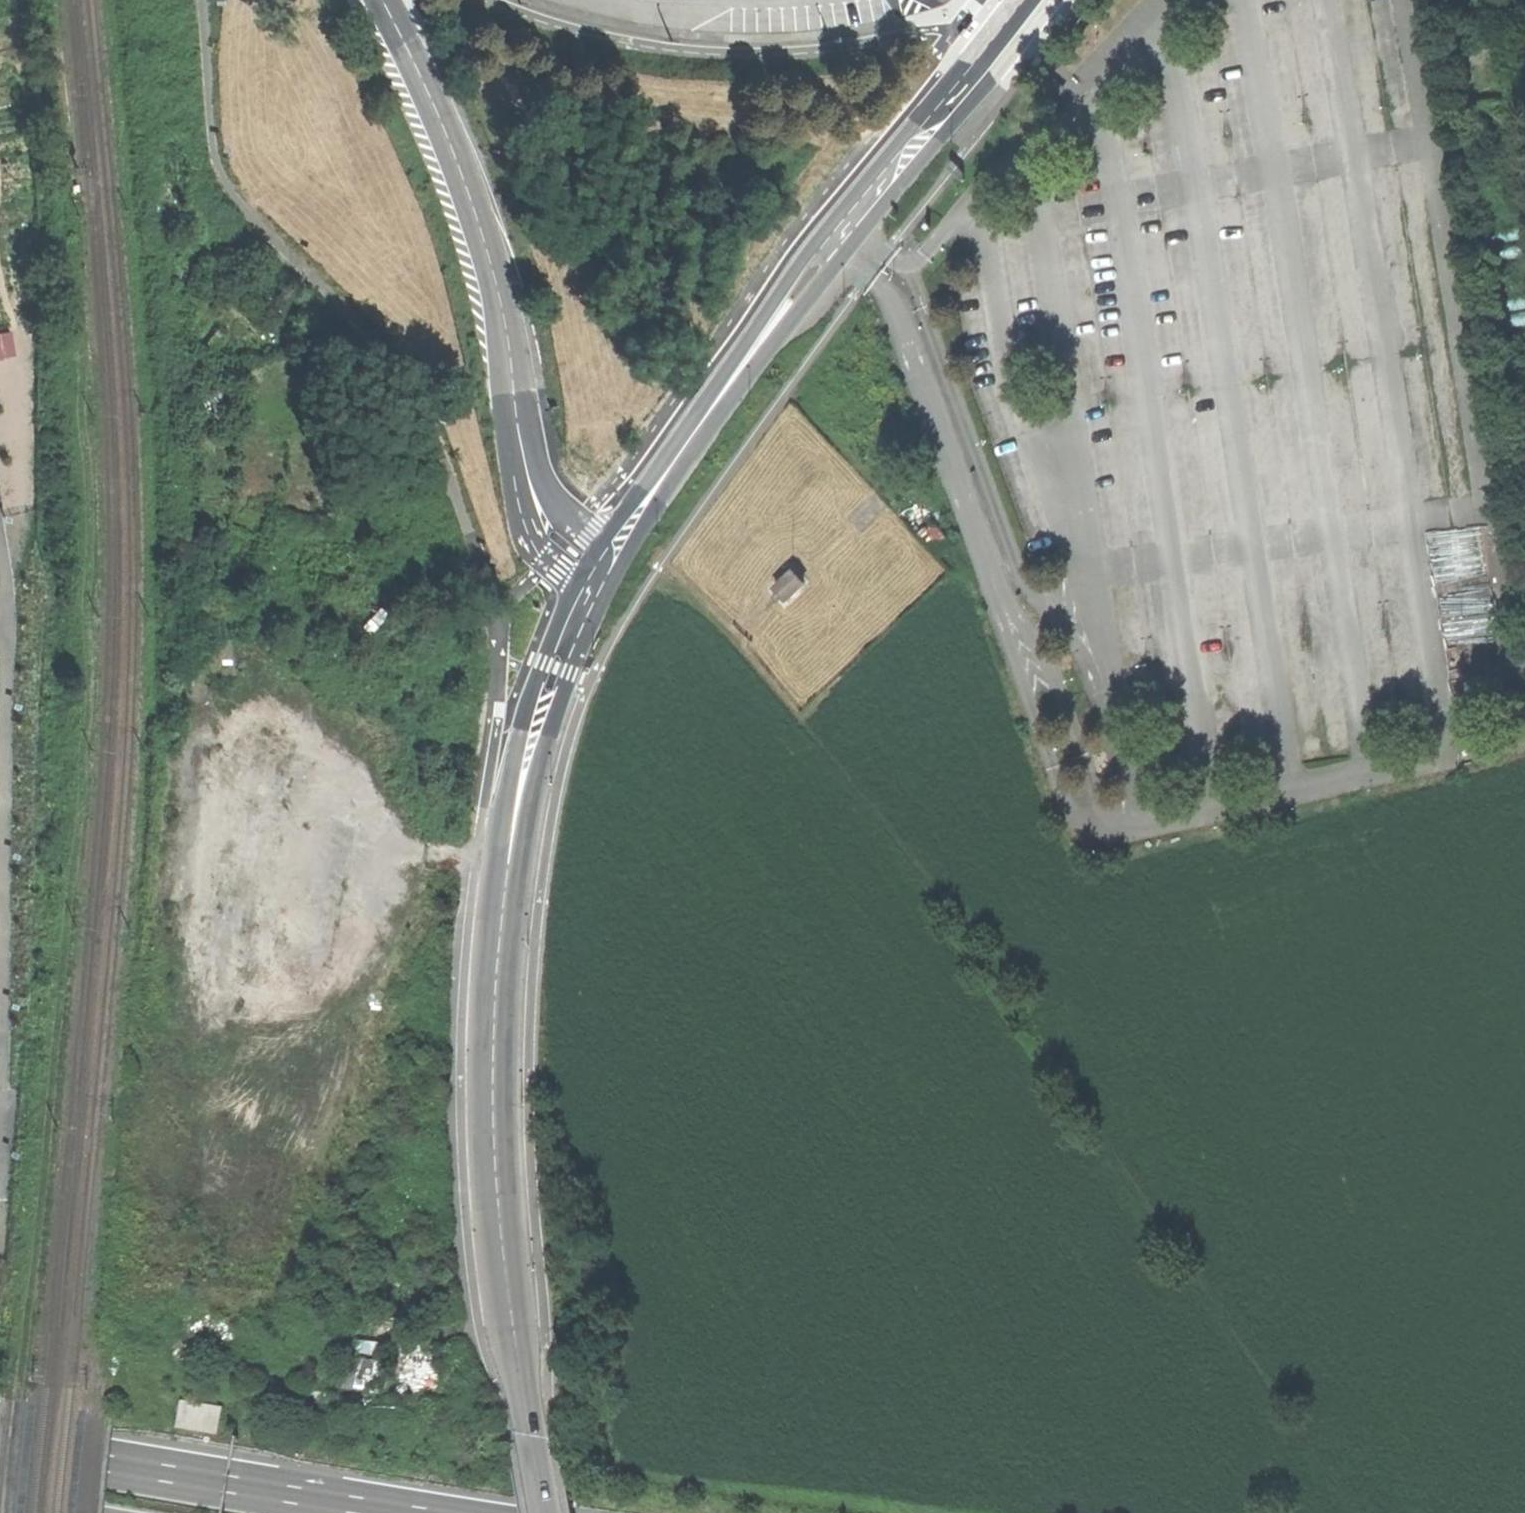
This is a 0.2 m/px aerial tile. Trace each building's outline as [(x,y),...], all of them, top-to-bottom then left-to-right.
[(786,602),(808,582),(795,568),(773,588),(786,602)] [(183,1406),(184,1430),(221,1429),(221,1404),(183,1406)]
